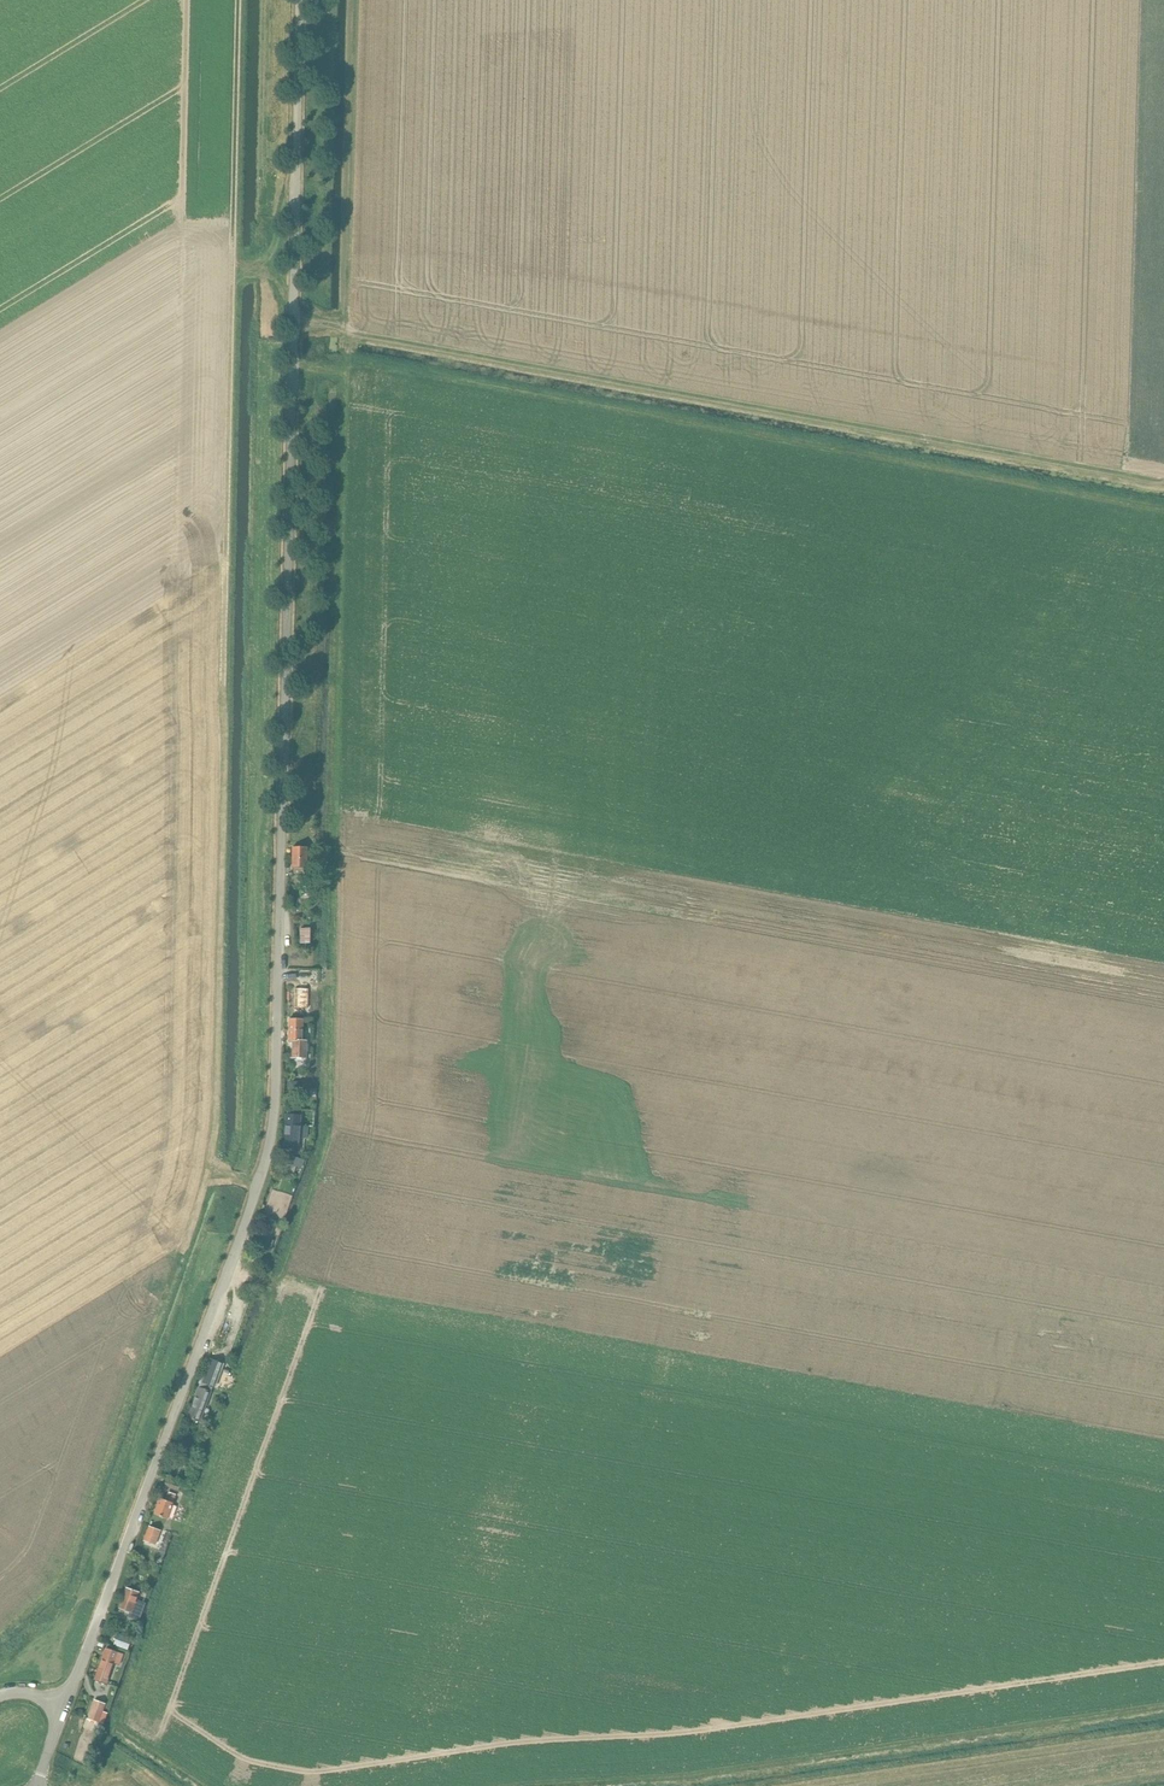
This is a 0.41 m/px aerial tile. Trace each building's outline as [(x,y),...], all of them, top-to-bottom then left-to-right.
[(295,874),(298,874),(308,874),(307,847),(292,847),(292,868),(295,868),(295,874)] [(311,877),(302,876),(302,893),(311,894),(311,877)] [(300,944),(311,944),(311,929),(300,929),(300,944)] [(298,993),(298,1007),(307,1007),(307,993),(298,993)] [(289,1042),(293,1042),(293,1059),(307,1060),(307,1042),(303,1042),(303,1019),(289,1019),(289,1042)] [(289,1081),(288,1094),(297,1095),(297,1081),(289,1081)] [(284,1143),(283,1150),(297,1152),(299,1138),(306,1139),(308,1126),(300,1126),(301,1116),(286,1115),(283,1143),(284,1143)] [(292,1156),(289,1164),(297,1166),(300,1159),(292,1156)] [(266,1250),(267,1247),(270,1248),(273,1240),(269,1239),(274,1226),(265,1222),(257,1248),(266,1250)] [(188,1417),(187,1418),(188,1418),(200,1422),(219,1372),(206,1367),(188,1417)] [(167,1479),(165,1487),(179,1491),(181,1483),(167,1479)] [(166,1501),(160,1498),(154,1515),(167,1519),(176,1495),(169,1493),(166,1501)] [(165,1524),(153,1520),(148,1532),(161,1537),(165,1524)] [(127,1588),(120,1607),(130,1611),(128,1617),(138,1621),(139,1621),(146,1603),(144,1602),(137,1599),(139,1593),(128,1589),(127,1588)] [(132,1639),(117,1634),(114,1645),(128,1650),(132,1639)] [(107,1684),(114,1663),(120,1665),(123,1654),(106,1648),(103,1656),(95,1680),(107,1684)] [(89,1718),(99,1722),(104,1723),(108,1713),(103,1711),(105,1704),(95,1700),(89,1718)]
